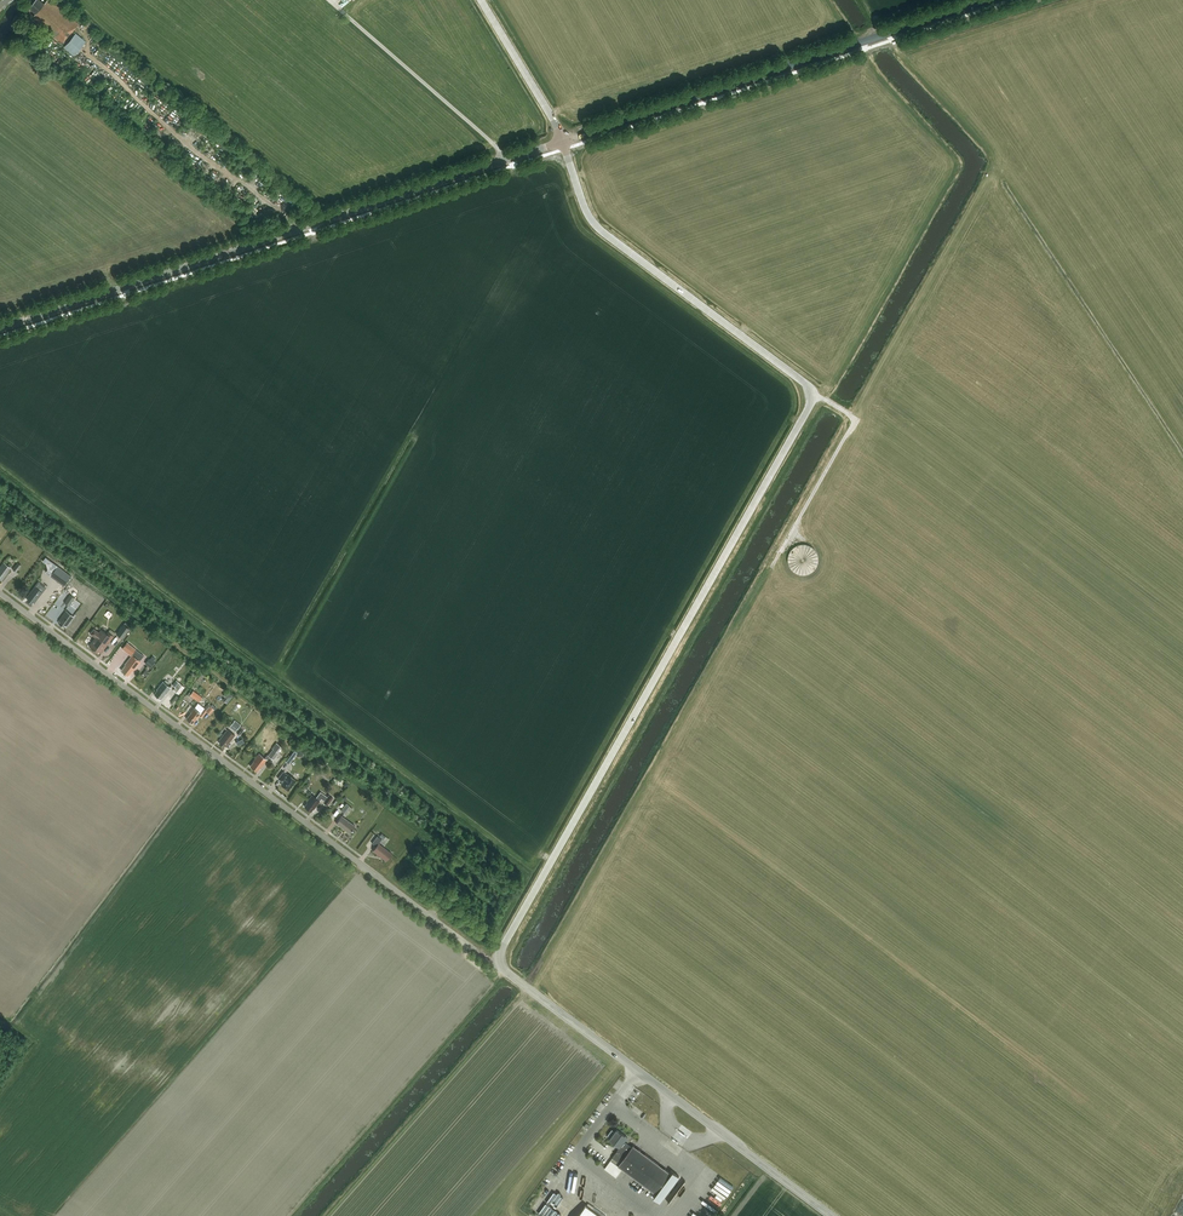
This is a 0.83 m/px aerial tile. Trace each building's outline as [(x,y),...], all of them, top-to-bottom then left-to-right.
[(38,21),(39,21),(38,22),(42,25),(41,26),(61,43),(78,24),(50,0),(46,0),(44,3),(40,0),(34,0),(29,6),(36,12),(33,16),(38,21)] [(75,32),(64,46),(74,54),(85,41),(75,32)] [(811,546),(808,544),(807,544),(804,544),(800,544),(797,545),(793,547),(791,550),(789,554),(788,557),(788,561),(789,565),(791,568),(794,571),(797,573),(801,574),(805,574),(808,573),(812,571),(815,569),(817,565),(818,562),(818,559),(818,555),(816,551),(814,548),(811,546)] [(46,557),(43,561),(51,567),(54,563),(46,557)] [(11,568),(3,562),(0,566),(0,579),(1,578),(3,579),(11,568)] [(13,569),(17,572),(22,565),(18,562),(13,569)] [(58,565),(50,575),(64,586),(71,576),(58,565)] [(34,602),(43,592),(35,586),(27,597),(28,598),(27,600),(32,603),(33,601),(34,602)] [(69,606),(75,598),(69,595),(64,602),(69,606)] [(61,621),(59,624),(63,627),(65,624),(66,626),(74,616),(66,611),(59,620),(61,621)] [(130,628),(124,624),(117,634),(123,638),(130,628)] [(98,650),(101,652),(113,636),(108,632),(106,634),(101,630),(99,633),(94,629),(90,633),(95,637),(89,646),(96,652),(98,650)] [(127,642),(122,648),(131,654),(135,648),(127,642)] [(125,665),(121,670),(128,675),(132,670),(133,670),(140,661),(132,655),(125,664),(125,665)] [(171,688),(167,685),(163,681),(157,688),(158,688),(153,694),(161,699),(165,694),(171,688)] [(179,682),(175,687),(174,689),(179,693),(185,687),(179,682)] [(203,697),(194,691),(191,696),(200,702),(203,697)] [(228,696),(225,700),(228,702),(233,696),(227,691),(225,694),(228,696)] [(191,712),(186,718),(193,723),(198,717),(199,716),(202,718),(207,712),(210,714),(214,709),(207,704),(200,712),(194,707),(190,711),(191,712)] [(238,729),(241,724),(236,720),(233,724),(231,722),(228,725),(230,726),(232,724),(238,729)] [(237,732),(240,735),(246,727),(242,725),(237,732)] [(227,746),(235,735),(227,729),(219,740),(220,741),(219,743),(224,747),(225,745),(227,746)] [(255,760),(251,766),(258,771),(260,768),(261,768),(270,756),(274,759),(283,746),(277,742),(272,747),(273,748),(269,755),(268,754),(265,757),(260,753),(255,759),(255,760)] [(283,781),(281,784),(288,790),(296,779),(288,774),(283,771),(278,778),(283,781)] [(309,800),(305,806),(311,811),(314,808),(320,801),(319,800),(321,797),(325,800),(324,802),(328,805),(333,798),(329,795),(328,797),(321,792),(316,798),(312,795),(309,799),(309,800)] [(347,814),(352,807),(346,803),(341,810),(347,814)] [(350,833),(355,826),(342,816),(336,823),(350,833)] [(386,861),(392,853),(379,843),(382,839),(378,836),(372,843),(376,846),(373,850),(386,861)] [(612,1129),(608,1135),(611,1137),(609,1139),(619,1147),(612,1157),(620,1163),(618,1165),(623,1168),(656,1193),(654,1197),(660,1201),(679,1175),(671,1169),(670,1171),(633,1145),(632,1146),(624,1141),(628,1137),(617,1129),(615,1131),(612,1129)] [(611,1159),(609,1162),(621,1171),(623,1168),(618,1165),(611,1159)] [(606,1165),(605,1168),(616,1177),(618,1174),(606,1165)] [(720,1207),(735,1184),(711,1169),(702,1182),(713,1189),(712,1190),(710,1189),(705,1197),(720,1207)] [(547,1202),(554,1189),(551,1187),(544,1200),(547,1202)] [(570,1192),(561,1205),(567,1209),(576,1196),(570,1192)] [(717,1209),(703,1199),(691,1215),(712,1215),(717,1209)] [(586,1204),(577,1215),(602,1215),(586,1204)]
